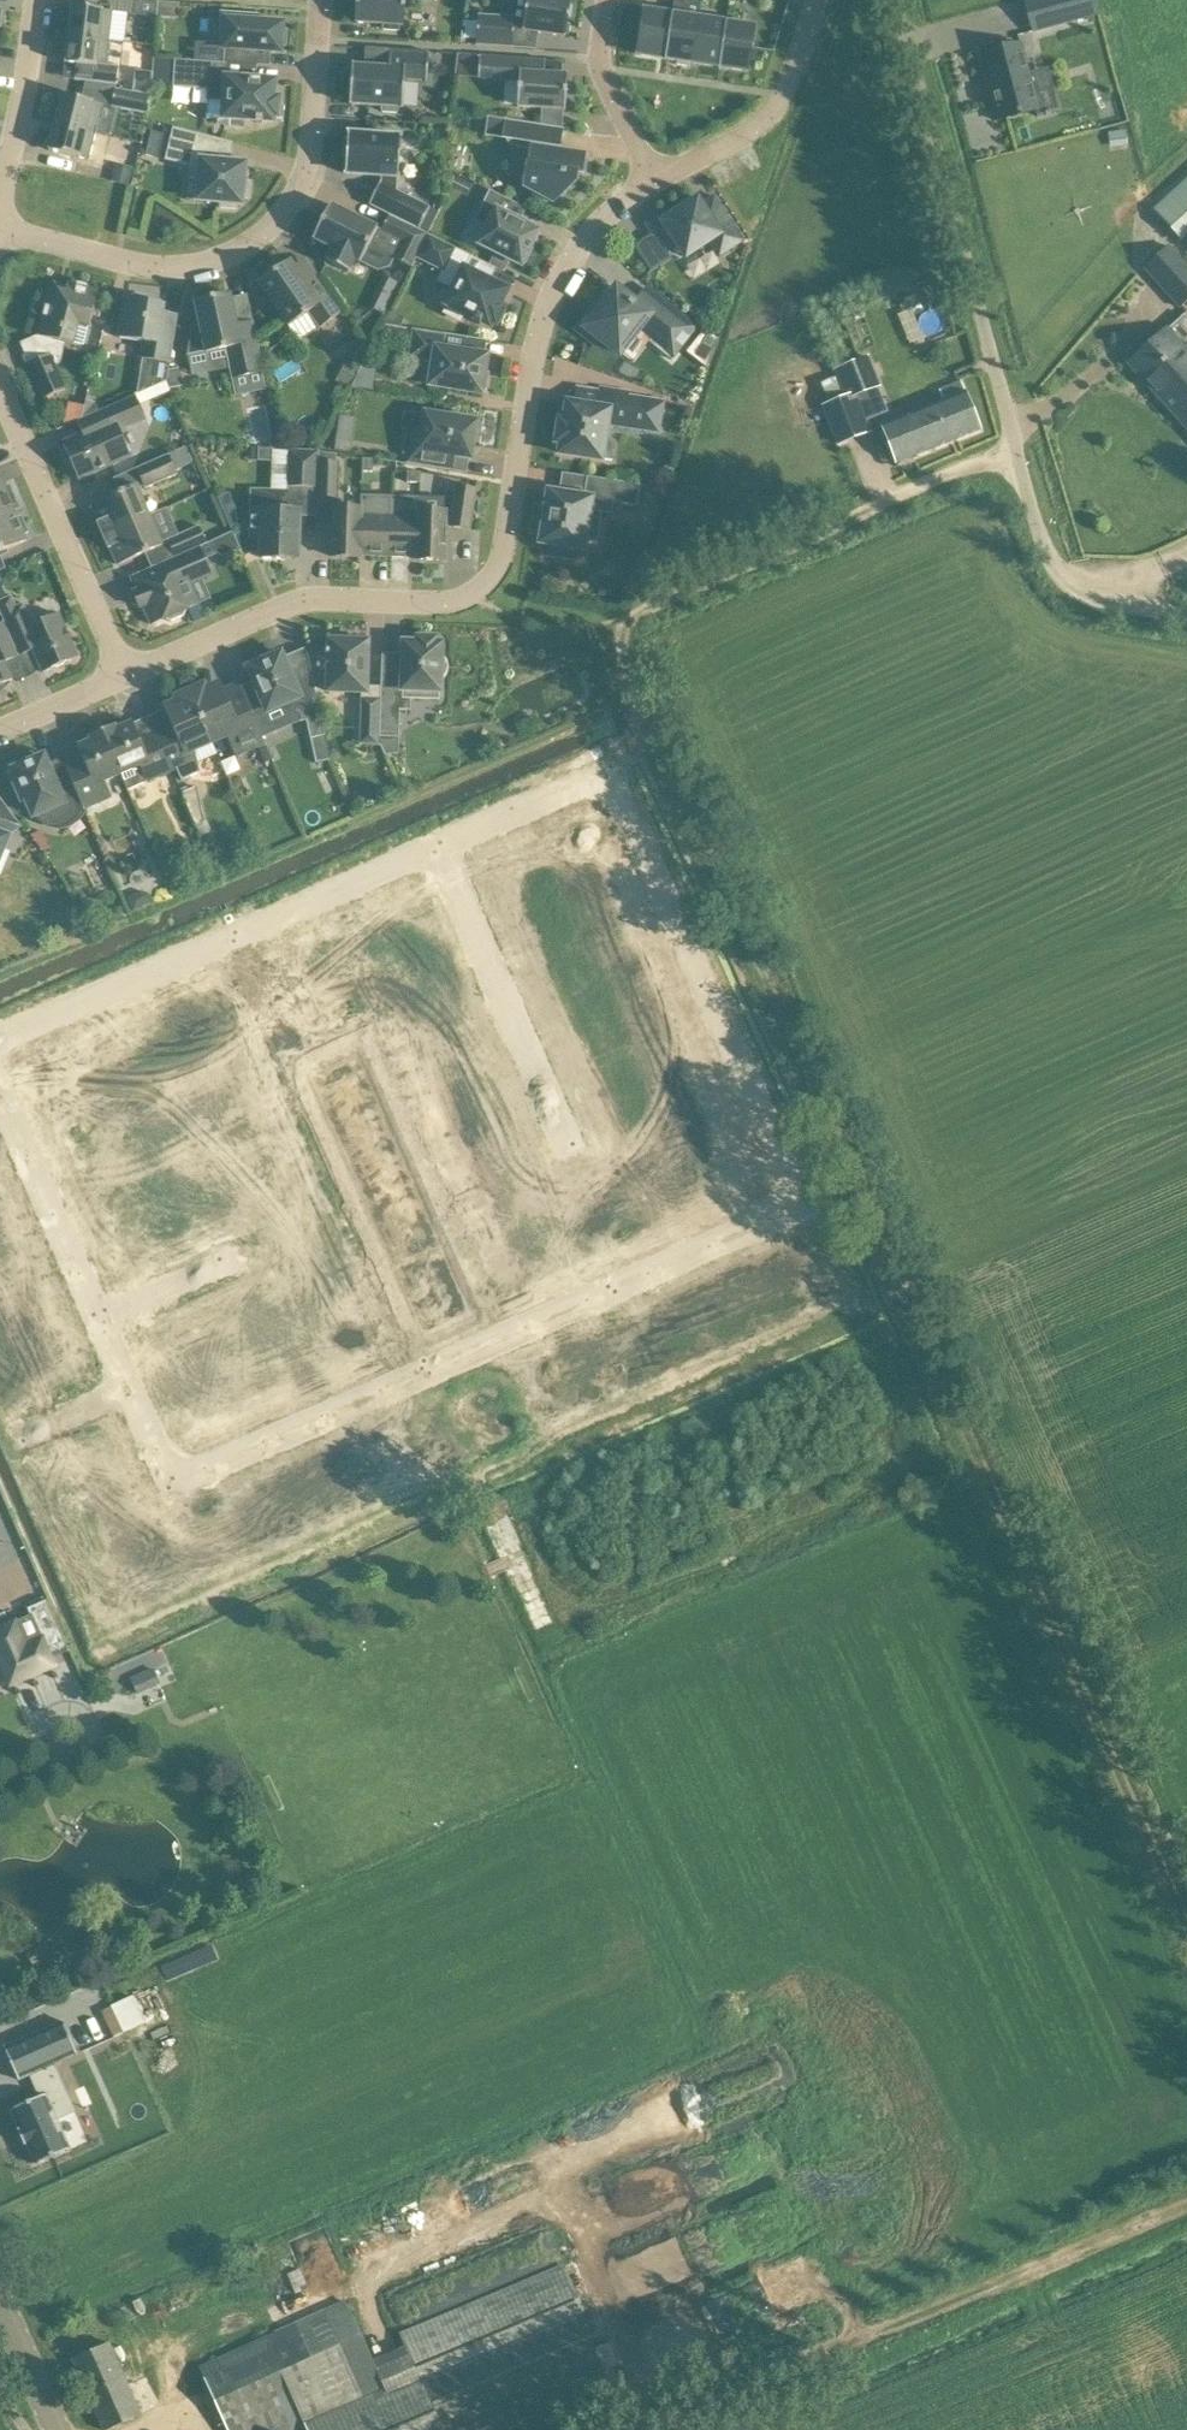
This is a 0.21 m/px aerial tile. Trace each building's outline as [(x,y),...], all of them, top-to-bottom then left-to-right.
[(118,12),(135,14),(137,0),(119,0),(118,12)] [(356,23),(384,25),(384,29),(399,31),(399,26),(404,26),(406,0),(357,0),(356,23)] [(523,30),(566,37),(572,0),(528,0),(523,30)] [(1097,0),(1052,0),(1059,24),(1100,13),(1097,0)] [(68,35),(110,40),(113,11),(72,6),(68,35)] [(665,58),(672,14),(645,10),(638,54),(665,58)] [(271,52),(281,52),(282,46),(286,46),(287,30),(283,30),(283,23),(257,22),(257,14),(221,12),(218,44),(224,44),(222,63),(228,64),(270,66),(271,52)] [(693,63),(699,18),(673,14),(673,13),(672,13),(672,14),(665,58),(665,60),(666,60),(666,59),(678,60),(677,64),(689,66),(689,62),(693,63)] [(514,30),(515,19),(516,17),(479,14),(477,46),(513,48),(514,30)] [(720,68),(720,67),(727,22),(727,21),(726,21),(726,22),(699,18),(693,63),(719,67),(719,68),(720,68)] [(727,22),(720,67),(747,71),(754,27),(727,22)] [(110,40),(68,35),(65,63),(63,79),(117,86),(119,67),(107,65),(110,40)] [(1039,92),(1034,73),(1029,74),(1021,45),(983,55),(991,84),(985,85),(995,121),(1038,110),(1034,94),(1039,92)] [(405,79),(427,80),(429,52),(391,49),(389,69),(353,66),(350,104),(381,107),(383,112),(397,113),(399,108),(403,108),(405,79)] [(480,57),(479,78),(519,81),(518,107),(543,108),(564,110),(566,110),(568,76),(545,74),(546,61),(544,61),(544,60),(482,56),(482,57),(480,57)] [(222,63),(175,60),(163,59),(161,83),(173,83),(173,87),(209,90),(209,99),(225,100),(224,118),(227,118),(226,126),(243,127),(244,119),(256,120),(256,122),(263,123),(263,120),(272,121),(272,116),(277,116),(278,99),(273,99),(275,82),(227,79),(228,64),(222,63)] [(147,113),(150,94),(116,88),(112,106),(147,113)] [(56,122),(96,132),(103,104),(63,94),(56,122)] [(543,108),(541,125),(563,128),(564,110),(543,108)] [(488,116),(485,135),(504,138),(507,120),(488,116)] [(507,120),(504,138),(507,137),(509,145),(532,149),(529,167),(528,166),(524,187),(554,202),(576,182),(578,174),(582,175),(585,155),(554,151),(555,146),(560,146),(563,128),(541,125),(507,120)] [(89,160),(96,132),(56,122),(49,150),(89,160)] [(206,155),(211,137),(173,128),(165,160),(190,167),(189,178),(200,179),(198,200),(222,202),(221,208),(237,209),(237,204),(242,204),(242,197),(248,198),(249,182),(244,182),(245,164),(206,160),(206,155)] [(166,156),(170,135),(152,132),(148,152),(166,156)] [(345,139),(343,156),(347,156),(346,173),(381,176),(381,181),(369,205),(390,215),(419,229),(428,234),(439,211),(397,190),(401,137),(348,134),(348,139),(345,139)] [(112,181),(128,185),(132,172),(116,168),(112,181)] [(1154,209),(1182,239),(1186,235),(1186,179),(1154,209)] [(490,190),(475,220),(488,227),(480,244),(496,252),(489,264),(504,272),(510,259),(521,265),(523,262),(526,263),(533,249),(530,247),(538,231),(520,222),(527,208),(490,190)] [(702,204),(698,198),(650,230),(665,252),(677,244),(686,257),(709,242),(719,257),(744,240),(714,196),(702,204)] [(331,204),(313,239),(332,248),(326,261),(349,272),(355,260),(361,262),(370,244),(382,250),(389,236),(402,242),(394,259),(411,267),(416,258),(429,235),(428,234),(419,229),(390,215),(382,230),(331,204)] [(429,235),(416,258),(444,272),(440,280),(455,288),(447,304),(449,305),(445,312),(460,320),(464,313),(475,318),(474,321),(480,324),(482,321),(489,325),(492,321),(496,323),(503,308),(499,306),(507,290),(465,269),(471,256),(429,235)] [(1186,302),(1186,264),(1169,245),(1144,268),(1181,307),(1186,302)] [(319,329),(344,312),(319,275),(306,284),(291,261),(282,266),(278,264),(267,272),(267,277),(259,282),(289,326),(308,313),(319,329)] [(48,296),(38,336),(73,345),(74,342),(84,345),(88,326),(90,326),(99,291),(90,289),(91,285),(77,282),(76,286),(68,284),(66,289),(56,286),(53,297),(48,296)] [(596,306),(578,329),(597,344),(601,339),(615,351),(628,335),(632,338),(640,328),(652,337),(674,354),(680,346),(695,327),(666,305),(656,318),(617,287),(600,309),(596,306)] [(127,298),(120,337),(144,342),(142,358),(170,363),(178,315),(162,312),(164,305),(148,302),(148,297),(130,294),(129,299),(127,298)] [(206,353),(225,349),(232,380),(262,373),(265,372),(254,321),(237,324),(230,294),(195,301),(200,325),(193,327),(194,326),(192,325),(187,356),(189,356),(189,355),(206,351),(206,353)] [(390,311),(384,324),(401,327),(405,318),(390,311)] [(445,334),(413,329),(401,327),(384,324),(383,324),(382,335),(411,339),(408,359),(434,364),(433,369),(442,371),(440,386),(481,393),(482,391),(487,392),(490,373),(485,372),(487,356),(443,349),(445,334)] [(1166,327),(1127,362),(1186,428),(1186,350),(1166,327)] [(50,354),(29,363),(48,407),(56,403),(52,395),(66,389),(50,354)] [(836,377),(821,383),(829,404),(824,406),(839,444),(871,432),(867,421),(856,395),(880,386),(868,357),(837,370),(848,396),(844,398),(836,377)] [(361,368),(347,361),(336,381),(350,389),(361,368)] [(262,373),(232,380),(236,398),(266,392),(262,373)] [(143,393),(136,395),(141,405),(171,391),(167,381),(161,384),(143,393)] [(944,401),(883,425),(898,463),(981,430),(962,382),(940,390),(944,401)] [(629,396),(630,393),(599,388),(596,407),(568,403),(565,421),(560,420),(557,442),(561,443),(560,453),(602,459),(607,423),(659,431),(663,402),(629,396)] [(71,462),(78,478),(131,455),(120,429),(146,417),(136,395),(77,421),(83,435),(63,444),(65,449),(63,452),(67,462),(71,462)] [(408,464),(453,471),(456,456),(471,459),(477,421),(425,413),(422,431),(413,429),(408,464)] [(319,461),(319,450),(289,449),(288,480),(318,481),(319,461)] [(169,454),(137,468),(146,489),(178,475),(169,454)] [(363,458),(362,471),(373,471),(373,459),(363,458)] [(338,461),(319,461),(318,481),(318,490),(337,491),(338,461)] [(408,471),(407,482),(420,483),(421,472),(408,471)] [(637,507),(640,485),(587,476),(584,497),(549,491),(541,542),(548,543),(546,554),(576,558),(577,548),(584,549),(590,510),(612,514),(614,503),(637,507)] [(14,512),(11,505),(16,503),(9,488),(4,490),(2,483),(0,484),(0,518),(14,512)] [(103,535),(149,515),(136,485),(92,504),(100,521),(97,522),(103,535)] [(417,559),(445,560),(445,546),(446,546),(446,527),(446,525),(450,525),(450,526),(470,529),(476,489),(457,486),(453,511),(420,510),(419,510),(418,557),(417,557),(417,559)] [(252,528),(252,538),(262,538),(261,551),(261,558),(285,558),(295,558),(298,559),(298,556),(298,552),(300,493),(284,493),(254,492),(253,509),(252,528)] [(389,556),(391,496),(361,495),(361,508),(360,555),(389,556)] [(420,496),(391,496),(389,556),(417,557),(418,557),(419,510),(420,510),(420,496)] [(360,555),(361,508),(334,507),(333,523),(332,542),(333,542),(332,557),(360,557),(360,555)] [(27,541),(24,534),(28,532),(21,516),(17,518),(14,512),(0,518),(0,552),(27,541)] [(149,515),(103,535),(109,549),(111,548),(118,565),(163,546),(149,515)] [(199,526),(168,540),(175,557),(200,546),(207,543),(199,526)] [(252,528),(233,537),(238,548),(243,559),(261,551),(262,538),(252,538),(252,528)] [(207,543),(200,546),(206,560),(218,554),(219,557),(238,548),(233,537),(231,532),(207,543)] [(135,575),(130,577),(131,578),(137,591),(133,593),(140,607),(144,605),(152,624),(165,619),(171,621),(184,616),(187,610),(192,607),(199,604),(190,583),(212,574),(206,560),(200,546),(175,557),(154,567),(135,575)] [(37,623),(33,625),(23,603),(16,606),(12,595),(0,600),(0,612),(4,621),(19,656),(34,649),(44,672),(78,658),(59,614),(37,623)] [(19,656),(4,621),(0,623),(0,691),(1,690),(3,689),(2,684),(12,680),(5,662),(19,656)] [(445,659),(441,659),(441,644),(435,644),(436,639),(419,639),(419,643),(404,643),(403,676),(381,675),(381,702),(379,745),(381,745),(385,756),(399,754),(399,737),(400,710),(411,710),(411,699),(439,701),(440,691),(440,675),(444,676),(445,674),(446,672),(447,670),(447,668),(447,665),(447,663),(446,661),(445,659)] [(367,692),(367,666),(368,642),(330,640),(329,648),(307,653),(313,682),(328,679),(328,691),(367,692)] [(251,666),(248,667),(258,689),(267,711),(278,707),(298,716),(300,722),(306,720),(311,738),(316,762),(329,760),(331,760),(313,682),(307,653),(305,648),(283,657),(281,653),(268,658),(263,656),(253,660),(251,666)] [(204,686),(191,692),(212,741),(227,734),(236,756),(266,744),(258,726),(248,704),(238,682),(221,689),(220,685),(206,691),(204,686)] [(195,748),(212,741),(191,692),(177,698),(179,702),(166,708),(167,709),(153,715),(160,731),(156,733),(173,772),(177,770),(182,780),(201,772),(195,748)] [(379,745),(381,702),(361,701),(360,744),(379,745)] [(141,740),(134,725),(133,722),(117,729),(116,725),(102,730),(122,774),(128,789),(147,781),(148,784),(173,772),(156,733),(141,740)] [(105,781),(122,774),(102,730),(89,736),(91,740),(78,746),(83,757),(65,765),(84,809),(111,797),(105,781)] [(84,809),(65,765),(62,757),(47,764),(44,756),(43,757),(43,759),(37,762),(34,755),(12,765),(16,774),(12,775),(22,797),(23,800),(26,798),(34,816),(35,815),(40,822),(46,827),(53,829),(62,830),(69,829),(78,824),(83,819),(86,813),(84,809)] [(182,792),(196,825),(204,821),(197,786),(182,792)] [(7,811),(0,801),(0,857),(9,836),(6,835),(19,826),(7,811)] [(31,834),(43,851),(49,847),(41,830),(31,834)] [(199,851),(188,860),(197,872),(209,863),(199,851)] [(191,1131),(182,1135),(188,1148),(197,1144),(191,1131)] [(197,1144),(188,1148),(194,1161),(203,1157),(197,1144)] [(225,1173),(216,1177),(222,1190),(231,1186),(225,1173)] [(231,1186),(222,1190),(227,1203),(236,1199),(231,1186)] [(0,1220),(0,1245),(15,1238),(6,1217),(0,1220)] [(254,1239),(245,1243),(251,1257),(260,1253),(254,1239)] [(260,1253),(251,1257),(257,1270),(266,1266),(260,1253)] [(340,1287),(327,1293),(331,1302),(344,1296),(340,1287)] [(327,1293),(313,1299),(317,1308),(331,1302),(327,1293)] [(278,1295),(270,1299),(275,1312),(284,1308),(278,1295)] [(280,1323),(267,1328),(271,1337),(284,1332),(280,1323)] [(184,1363),(159,1374),(170,1399),(211,1381),(200,1356),(211,1351),(204,1336),(178,1347),(184,1363)] [(48,1486),(37,1491),(42,1502),(53,1497),(48,1486)] [(53,1497),(42,1502),(47,1513),(58,1508),(53,1497)] [(68,1529),(56,1534),(61,1545),(72,1540),(68,1529)] [(55,1665),(33,1614),(0,1628),(0,1660),(11,1685),(55,1665)] [(151,1651),(124,1663),(137,1693),(164,1682),(151,1651)] [(112,2005),(101,2010),(114,2037),(125,2032),(112,2005)] [(63,2021),(5,2047),(19,2080),(31,2075),(54,2064),(78,2054),(63,2021)] [(41,2096),(11,2109),(21,2130),(19,2131),(25,2144),(27,2144),(36,2164),(70,2149),(57,2118),(75,2111),(54,2064),(31,2075),(41,2096)] [(200,2367),(229,2429),(293,2429),(304,2425),(307,2423),(310,2429),(502,2429),(609,2385),(560,2265),(402,2333),(411,2356),(422,2381),(385,2396),(382,2390),(386,2388),(346,2301),(200,2367)] [(128,2384),(109,2342),(73,2358),(105,2429),(106,2429),(142,2414),(128,2384)]
